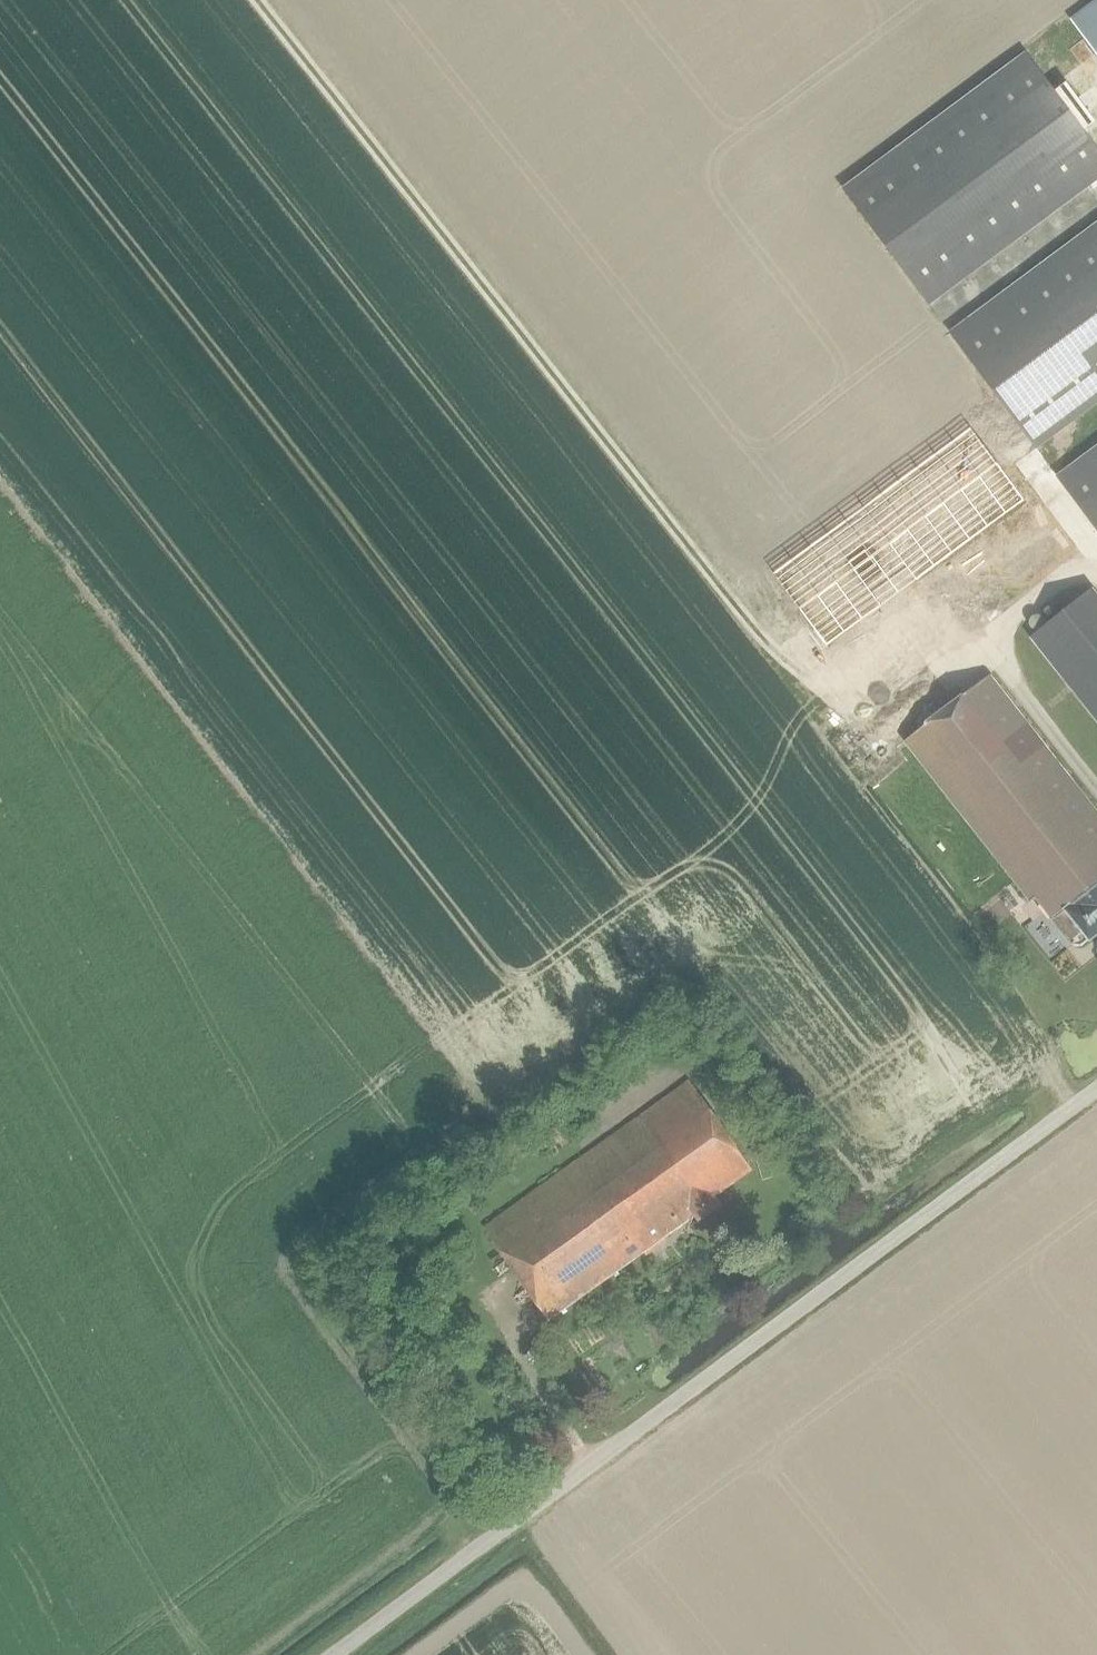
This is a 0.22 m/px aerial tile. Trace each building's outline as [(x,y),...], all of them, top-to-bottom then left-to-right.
[(1073,19),(1096,52),(1096,1),(1073,19)] [(843,189),(928,304),(1096,178),(1096,152),(1025,54),(843,189)] [(952,333),(1036,448),(1096,403),(1096,226),(952,333)] [(831,643),(1028,497),(975,426),(778,571),(831,643)] [(1058,476),(1096,529),(1096,447),(1058,476)] [(1036,641),(1096,718),(1096,592),(1036,641)] [(1096,933),(1096,810),(990,674),(905,740),(1031,901),(1038,895),(1070,936),(1082,927),(1090,938),(1096,933)] [(751,1168),(737,1147),(709,1108),(687,1092),(681,1096),(670,1093),(483,1224),(548,1317),(695,1213),(698,1218),(721,1202),(715,1193),(751,1168)]
